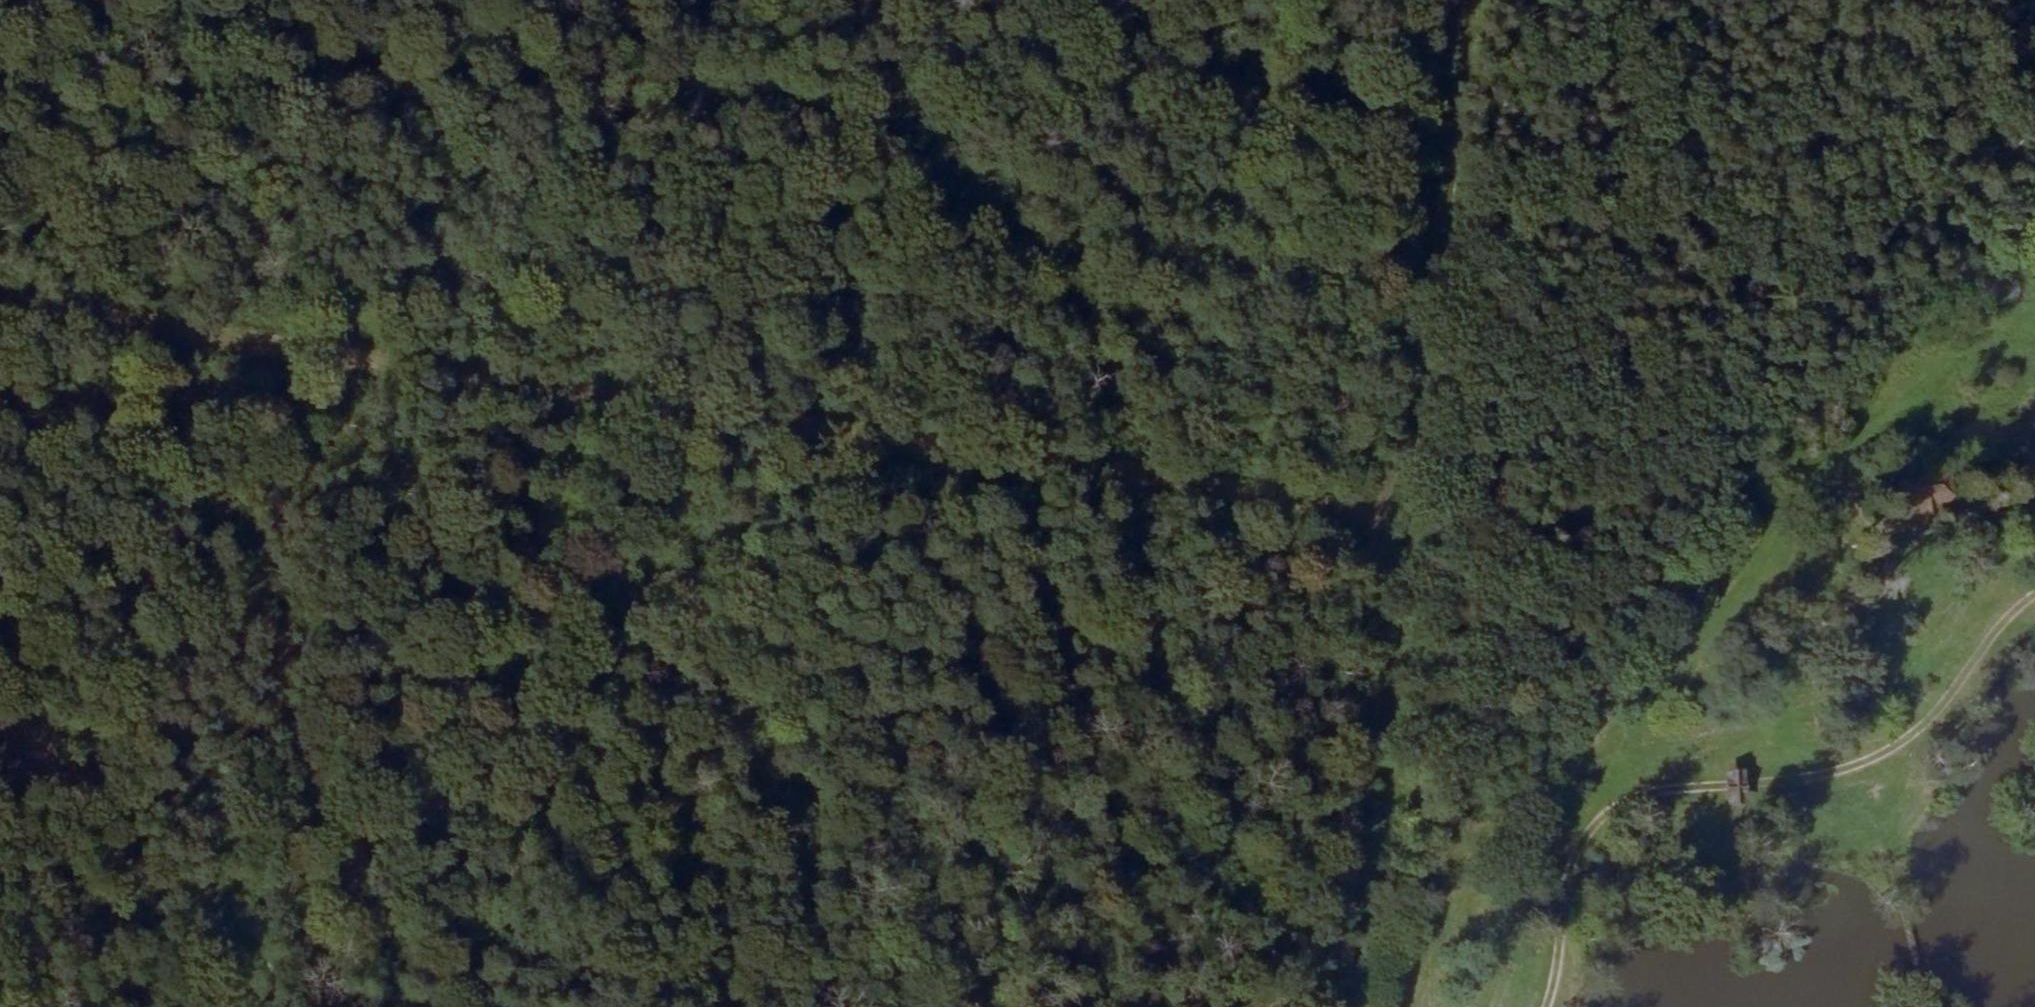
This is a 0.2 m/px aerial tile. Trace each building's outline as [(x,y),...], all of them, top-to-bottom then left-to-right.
[(1892,515),(1931,514),(1930,475),(1891,476),(1892,515)]
